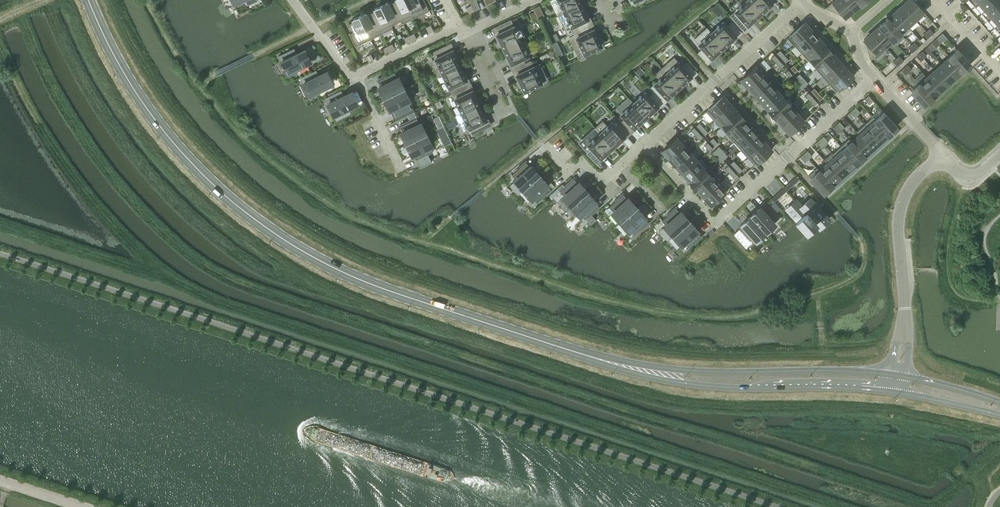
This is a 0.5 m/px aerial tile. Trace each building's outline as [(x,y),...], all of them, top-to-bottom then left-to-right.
[(405,0),(394,0),(392,1),(401,19),(400,19),(402,23),(414,18),(405,0)] [(414,18),(429,10),(424,0),(405,0),(414,18)] [(559,19),(582,7),(579,0),(557,0),(558,3),(559,5),(560,5),(563,12),(557,15),(559,19)] [(760,15),(747,0),(741,6),(740,5),(739,7),(730,16),(742,29),(747,25),(747,26),(760,15)] [(747,0),(760,15),(772,4),(771,3),(774,0),(747,0)] [(844,0),(835,0),(825,8),(840,15),(842,14),(844,17),(845,17),(853,11),(844,0)] [(853,11),(861,4),(858,0),(844,0),(853,11)] [(902,5),(915,19),(923,12),(913,0),(907,0),(902,5)] [(981,13),(995,0),(969,0),(981,13)] [(981,13),(993,27),(999,21),(999,0),(995,0),(981,13)] [(387,2),(381,5),(390,24),(391,24),(400,19),(401,19),(392,1),(388,3),(387,2)] [(375,9),(371,12),(381,34),(392,28),(391,24),(390,24),(381,5),(374,8),(375,9)] [(915,19),(902,5),(895,12),(908,26),(915,19)] [(534,8),(538,18),(543,15),(539,6),(534,8)] [(568,22),(574,32),(590,24),(587,19),(588,18),(582,7),(559,19),(561,23),(567,20),(567,22),(568,22)] [(533,20),(538,18),(535,11),(530,14),(533,20)] [(381,34),(371,12),(366,14),(366,13),(359,16),(370,39),(381,34)] [(895,12),(887,19),(900,33),(908,26),(895,12)] [(370,39),(359,16),(353,19),(353,20),(348,22),(353,32),(349,34),(355,46),(370,39)] [(496,34),(503,49),(521,40),(517,33),(518,33),(517,31),(516,31),(510,19),(494,27),(497,33),(496,34)] [(887,19),(879,25),(892,40),(900,33),(887,19)] [(706,28),(723,47),(736,36),(735,35),(740,31),(732,22),(727,26),(723,22),(718,26),(718,25),(716,27),(717,27),(711,33),(706,28)] [(804,22),(790,35),(796,43),(794,45),(794,46),(811,30),(804,22)] [(590,24),(574,32),(576,38),(570,41),(575,50),(581,47),(585,54),(602,45),(593,29),(592,29),(590,24)] [(879,25),(871,32),(885,47),(892,40),(879,25)] [(723,47),(706,28),(700,34),(704,38),(702,39),(703,40),(698,44),(702,49),(698,53),(706,62),(710,57),(711,58),(723,47)] [(811,30),(794,46),(801,54),(818,38),(811,30)] [(885,47),(871,32),(863,40),(864,40),(867,43),(865,44),(870,60),(885,47)] [(818,38),(801,54),(808,61),(825,46),(818,38)] [(512,63),(514,69),(530,61),(530,60),(525,63),(522,58),(528,55),(525,50),(526,50),(525,48),(524,48),(521,40),(503,49),(511,64),(512,63)] [(552,44),(555,51),(560,49),(556,42),(552,44)] [(442,73),(459,65),(452,50),(451,50),(448,44),(432,52),(437,64),(437,66),(432,68),(436,76),(442,73)] [(825,46),(808,61),(815,69),(832,53),(825,46)] [(280,61),(286,73),(309,62),(303,50),(294,55),(291,49),(278,55),(281,61),(280,61)] [(949,57),(962,71),(970,64),(957,50),(949,57)] [(832,53),(815,69),(822,76),(839,61),(832,53)] [(962,71),(949,57),(942,64),(955,78),(962,71)] [(514,69),(517,74),(516,74),(524,91),(541,83),(537,75),(544,72),(540,63),(533,66),(530,61),(514,69)] [(839,61),(822,76),(828,84),(846,68),(839,61)] [(668,62),(662,68),(679,87),(691,76),(690,75),(695,71),(687,62),(682,67),(678,62),(674,66),(673,66),(672,67),(668,62)] [(763,75),(766,71),(759,63),(741,80),(748,87),(762,74),(763,75)] [(942,64),(934,70),(947,85),(955,78),(942,64)] [(442,73),(445,80),(445,81),(446,83),(446,82),(452,93),(468,85),(465,80),(466,79),(459,65),(442,73)] [(635,70),(639,75),(643,71),(639,66),(635,70)] [(658,80),(650,88),(662,101),(666,98),(667,98),(679,87),(662,68),(655,74),(659,78),(658,80)] [(846,68),(828,84),(836,92),(853,76),(846,68)] [(947,85),(934,70),(926,77),(939,92),(947,85)] [(302,83),(308,95),(331,84),(325,72),(316,77),(313,71),(300,77),(303,83),(302,83)] [(378,87),(384,98),(404,89),(398,77),(397,78),(394,72),(377,81),(380,86),(378,87)] [(762,74),(748,87),(755,95),(772,80),(772,79),(769,82),(763,75),(762,74)] [(926,77),(919,84),(932,99),(939,92),(926,77)] [(772,80),(755,95),(762,103),(779,87),(772,80)] [(932,99),(919,84),(911,91),(924,106),(932,99)] [(455,116),(479,105),(471,90),(470,90),(468,85),(452,93),(457,104),(456,104),(457,106),(458,106),(461,113),(455,116)] [(779,87),(762,103),(768,110),(786,95),(779,87)] [(639,98),(633,103),(646,117),(658,106),(657,105),(662,101),(650,88),(649,88),(653,93),(649,97),(645,92),(641,96),(640,96),(638,97),(639,98)] [(404,89),(384,98),(389,110),(391,109),(393,114),(410,106),(408,101),(409,100),(404,89)] [(327,103),(333,115),(356,104),(350,92),(341,97),(338,91),(325,97),(328,103),(327,103)] [(768,110),(775,118),(793,103),(786,95),(768,110)] [(868,95),(864,99),(869,104),(873,101),(868,95)] [(723,96),(706,111),(713,119),(730,104),(723,96)] [(625,119),(620,123),(628,132),(633,128),(646,117),(633,103),(627,109),(626,108),(624,110),(625,110),(620,114),(625,119)] [(793,103),(775,118),(782,125),(799,110),(793,103)] [(730,104),(713,119),(720,127),(737,111),(730,104)] [(479,105),(455,116),(459,124),(465,121),(465,123),(466,123),(472,134),(488,126),(485,120),(486,120),(479,105)] [(855,107),(851,110),(856,116),(860,112),(855,107)] [(799,110),(782,125),(789,133),(806,118),(799,110)] [(856,116),(851,110),(848,113),(853,119),(856,116)] [(737,111),(720,127),(727,134),(744,119),(737,111)] [(873,117),(888,134),(896,127),(883,112),(875,119),(873,117)] [(873,117),(865,124),(880,141),(888,134),(873,117)] [(400,133),(406,144),(426,134),(420,123),(419,124),(416,118),(399,126),(402,132),(400,133)] [(744,119),(727,134),(733,142),(751,126),(744,119)] [(453,120),(444,124),(448,131),(456,126),(453,120)] [(839,121),(835,125),(840,130),(844,127),(839,121)] [(606,128),(599,133),(612,148),(625,136),(624,135),(628,132),(620,123),(616,127),(612,122),(607,126),(605,127),(606,128)] [(865,124),(857,131),(872,149),(880,141),(865,124)] [(835,125),(832,128),(837,133),(840,130),(835,125)] [(751,126),(733,142),(740,150),(757,134),(751,126)] [(443,127),(436,130),(444,147),(451,143),(443,127)] [(849,138),(848,139),(864,156),(872,149),(857,131),(856,132),(858,135),(851,141),(849,138)] [(612,148),(599,133),(593,139),(593,138),(591,140),(592,140),(587,144),(591,149),(587,153),(595,162),(599,158),(600,158),(612,148)] [(426,134),(406,144),(411,155),(413,155),(419,167),(431,161),(428,154),(433,152),(430,146),(431,146),(426,134)] [(757,134),(740,150),(747,157),(764,142),(757,134)] [(679,135),(662,150),(669,158),(686,143),(679,135)] [(823,136),(819,139),(824,144),(828,141),(823,136)] [(819,139),(816,142),(821,148),(824,144),(819,139)] [(848,139),(840,146),(856,163),(864,156),(848,139)] [(764,142),(747,157),(754,165),(771,149),(764,142)] [(686,143),(669,158),(676,166),(691,153),(684,146),(687,144),(686,143)] [(840,146),(832,153),(848,171),(856,163),(840,146)] [(807,150),(803,153),(808,159),(812,156),(807,150)] [(840,178),(848,171),(832,153),(833,153),(832,152),(823,160),(826,163),(840,178)] [(691,153),(676,166),(683,174),(697,161),(691,153)] [(808,159),(803,153),(800,157),(805,162),(808,159)] [(697,161),(683,174),(690,181),(707,166),(707,165),(704,168),(697,161)] [(514,181),(523,190),(539,175),(530,166),(529,167),(525,162),(511,175),(515,180),(514,181)] [(817,167),(816,168),(831,185),(840,178),(826,163),(819,170),(817,167)] [(707,166),(690,181),(697,189),(714,173),(707,166)] [(831,185),(816,168),(808,175),(823,193),(831,185)] [(714,173),(697,189),(703,197),(721,181),(714,173)] [(539,175),(523,190),(531,199),(532,198),(536,203),(550,190),(546,186),(547,185),(539,175)] [(562,197),(571,207),(587,192),(579,182),(577,183),(573,179),(559,192),(564,196),(562,197)] [(793,179),(786,185),(789,189),(796,182),(793,179)] [(721,181),(703,197),(710,204),(728,189),(721,181)] [(774,196),(777,199),(784,192),(782,189),(774,196)] [(587,192),(571,207),(579,216),(581,215),(585,219),(599,207),(594,202),(596,201),(587,192)] [(612,213),(620,222),(637,207),(628,198),(627,199),(623,195),(609,207),(613,212),(612,213)] [(810,198),(801,206),(816,222),(815,223),(819,227),(829,218),(810,198)] [(816,222),(801,206),(796,200),(786,209),(806,231),(815,223),(816,222)] [(760,208),(750,216),(765,232),(774,224),(773,223),(778,219),(766,205),(765,205),(761,209),(760,208)] [(637,207),(620,222),(629,231),(630,230),(634,235),(648,222),(644,218),(645,217),(637,207)] [(665,226),(673,236),(689,221),(681,211),(680,213),(676,208),(675,208),(662,221),(666,225),(665,226)] [(742,226),(733,234),(746,248),(755,239),(756,241),(765,232),(750,216),(741,224),(742,226)] [(689,221),(673,236),(681,245),(683,244),(687,248),(700,236),(701,236),(697,231),(698,230),(689,221)]
